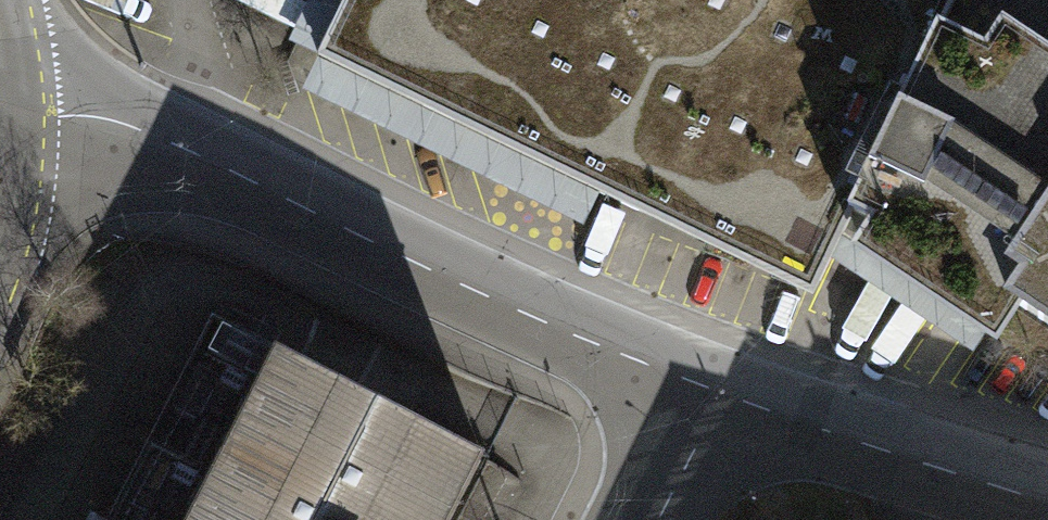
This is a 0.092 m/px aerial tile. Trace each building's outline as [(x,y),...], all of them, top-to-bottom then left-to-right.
[(317,57),(813,296),(854,211),(943,27),(956,0),(345,0),(317,57)] [(985,48),(943,27),(854,211),(871,220),(850,250),(996,347),(1023,307),(1047,324),(1047,52),(1002,22),(985,48)] [(478,460),(480,461),(483,455),(276,349),(212,316),(107,519),(446,519),(478,460)]
